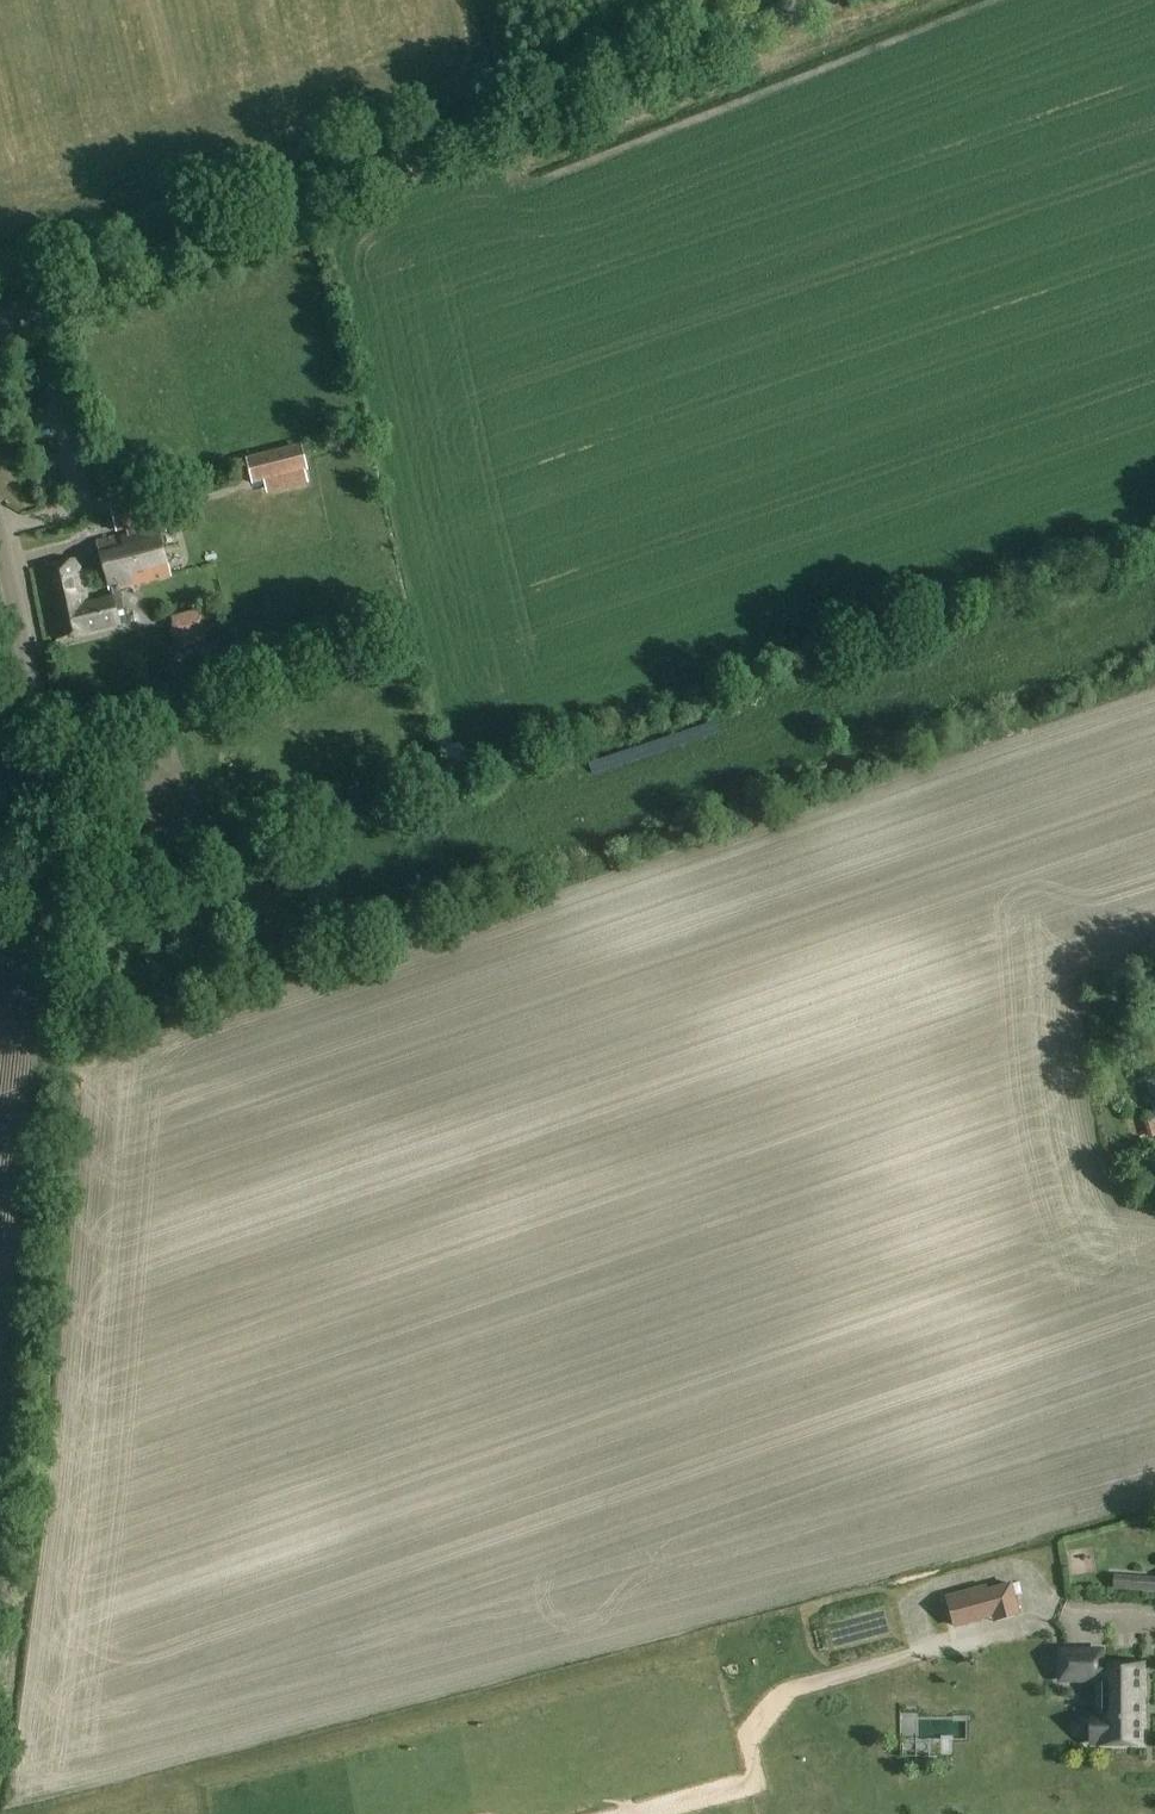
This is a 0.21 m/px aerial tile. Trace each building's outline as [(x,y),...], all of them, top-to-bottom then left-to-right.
[(252,483),(307,470),(301,446),(247,459),(252,483)] [(37,569),(45,602),(51,602),(53,614),(49,615),(55,640),(118,624),(127,621),(121,595),(120,591),(171,577),(158,526),(134,532),(133,528),(147,524),(141,501),(110,509),(116,532),(125,530),(126,534),(97,541),(111,593),(113,597),(112,597),(88,603),(77,559),(37,569)] [(178,642),(205,634),(216,631),(209,606),(198,610),(171,618),(178,642)] [(134,648),(156,647),(154,625),(132,627),(134,648)] [(155,700),(158,708),(160,712),(170,708),(166,698),(165,695),(155,700)] [(1113,1578),(1113,1589),(1148,1591),(1148,1577),(1113,1575),(1113,1578)] [(944,1596),(953,1627),(991,1617),(984,1590),(987,1589),(986,1585),(983,1586),(944,1596)] [(1005,1623),(1025,1620),(1023,1606),(1002,1609),(1005,1623)] [(1099,1681),(1099,1711),(1099,1743),(1139,1743),(1139,1719),(1141,1719),(1141,1666),(1101,1666),(1101,1651),(1065,1651),(1065,1681),(1099,1681)]
